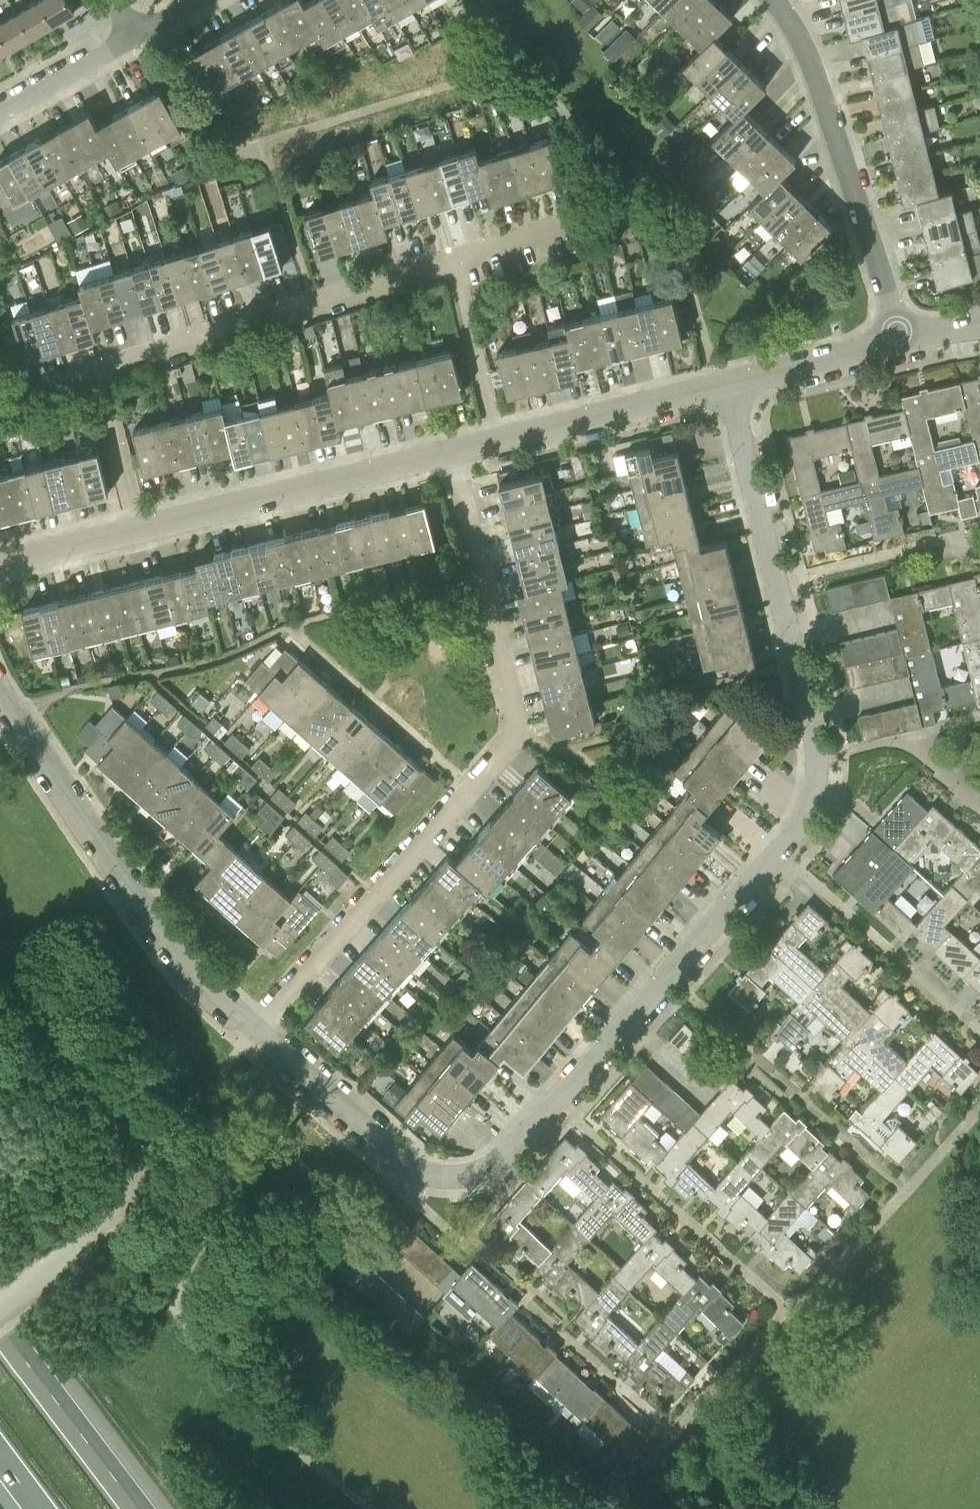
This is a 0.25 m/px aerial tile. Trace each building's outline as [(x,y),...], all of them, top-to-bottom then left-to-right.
[(52,24),(38,0),(17,13),(31,36),(52,24)] [(38,0),(52,24),(74,11),(68,0),(39,0),(38,0)] [(305,3),(303,0),(285,0),(282,2),(303,40),(321,31),(305,3)] [(324,0),(310,0),(305,3),(321,31),(327,42),(343,33),(324,0)] [(343,0),(324,0),(343,33),(357,25),(343,0)] [(367,0),(343,0),(357,25),(375,14),(367,0)] [(386,0),(367,0),(375,14),(381,25),(396,17),(386,0)] [(407,0),(386,0),(396,17),(411,8),(407,0)] [(584,12),(594,1),(593,0),(571,0),(584,12)] [(663,9),(672,0),(654,0),(663,9)] [(663,9),(676,21),(697,0),(672,0),(663,9)] [(676,21),(689,34),(719,4),(715,0),(697,0),(676,21)] [(844,15),(896,3),(895,0),(841,0),(844,15)] [(303,40),(282,2),(266,11),(288,49),(303,40)] [(896,3),(844,15),(850,37),(862,34),(901,24),(896,3)] [(719,4),(689,34),(701,46),(702,47),(714,35),(732,17),(719,4)] [(288,49),(266,11),(251,19),(273,57),(288,49)] [(17,13),(0,23),(0,33),(10,49),(31,36),(17,13)] [(588,30),(593,26),(582,15),(577,20),(588,30)] [(273,57),(251,19),(235,28),(257,66),(273,57)] [(914,21),(901,24),(862,34),(867,54),(920,41),(914,21)] [(443,25),(438,28),(443,35),(447,32),(443,25)] [(603,41),(611,33),(604,27),(598,32),(596,35),(603,42),(603,41)] [(257,66),(235,28),(220,37),(242,75),(257,66)] [(0,33),(0,55),(10,49),(0,33)] [(702,47),(701,46),(683,65),(696,78),(727,47),(714,35),(702,47)] [(242,75),(220,37),(204,46),(226,84),(242,75)] [(920,41),(867,54),(872,76),(907,67),(925,62),(920,41)] [(226,84),(204,46),(188,55),(209,93),(226,84)] [(727,47),(696,78),(709,91),(740,60),(727,47)] [(607,48),(604,51),(613,60),(619,53),(614,48),(607,48)] [(740,60),(709,91),(723,104),(753,73),(740,60)] [(907,67),(872,76),(877,96),(912,88),(907,67)] [(723,104),(734,116),(735,117),(744,108),(766,85),(753,73),(723,104)] [(475,86),(463,89),(466,99),(478,96),(475,86)] [(912,88),(877,96),(882,117),(917,109),(912,88)] [(145,98),(166,136),(182,126),(161,89),(145,98)] [(632,107),(638,101),(631,94),(625,99),(632,107)] [(128,107),(150,145),(166,136),(145,98),(128,107)] [(935,105),(917,109),(882,117),(888,138),(923,130),(940,126),(935,105)] [(112,116),(133,154),(150,145),(128,107),(112,116)] [(735,117),(734,116),(711,139),(726,153),(757,122),(744,108),(735,117)] [(72,119),(94,158),(111,148),(97,124),(89,110),(72,119)] [(97,124),(111,148),(119,162),(133,154),(112,116),(97,124)] [(664,137),(672,128),(659,116),(651,125),(664,137)] [(57,128),(79,166),(94,158),(72,119),(57,128)] [(757,122),(726,153),(738,166),(769,134),(757,122)] [(41,137),(63,176),(79,166),(57,128),(41,137)] [(923,130),(888,138),(893,160),(928,151),(923,130)] [(769,134),(738,166),(751,178),(782,146),(769,134)] [(25,146),(47,185),(63,176),(41,137),(25,146)] [(549,137),(531,143),(544,185),(562,180),(549,137)] [(544,185),(531,143),(514,148),(527,190),(544,185)] [(10,154),(32,193),(47,185),(25,146),(10,154)] [(782,146),(751,178),(763,189),(779,173),(780,175),(795,159),(782,146)] [(489,190),(480,158),(476,148),(457,154),(470,196),(489,190)] [(527,190),(514,148),(497,153),(510,196),(527,190)] [(928,151),(893,160),(898,181),(933,172),(928,151)] [(510,196),(497,153),(480,158),(489,190),(493,201),(510,196)] [(10,154),(0,160),(0,175),(15,202),(32,193),(10,154)] [(470,196),(457,154),(440,159),(449,187),(453,201),(470,196)] [(449,187),(440,159),(423,164),(436,206),(453,201),(449,187)] [(183,167),(188,177),(199,172),(193,162),(183,167)] [(436,206),(423,164),(407,169),(419,211),(436,206)] [(188,177),(183,167),(172,173),(178,183),(188,177)] [(301,171),(304,182),(305,185),(314,183),(310,169),(304,171),(301,171)] [(419,211),(407,169),(389,175),(402,217),(419,211)] [(933,172),(898,181),(903,203),(916,200),(938,194),(938,193),(933,172)] [(779,173),(763,189),(748,204),(762,218),(793,187),(780,175),(779,173)] [(285,187),(293,185),(291,174),(282,177),(285,187)] [(402,217),(389,175),(372,180),(375,191),(385,222),(402,217)] [(166,197),(184,192),(182,184),(164,189),(166,197)] [(793,187),(762,218),(775,231),(805,199),(793,187)] [(938,194),(916,200),(921,221),(956,212),(951,190),(938,193),(938,194)] [(385,222),(375,191),(358,196),(371,239),(388,233),(385,222)] [(139,202),(134,193),(122,199),(127,208),(139,202)] [(371,239),(358,196),(341,201),(354,244),(371,239)] [(148,198),(142,200),(145,209),(151,207),(148,198)] [(111,217),(123,209),(116,199),(102,208),(105,214),(108,212),(111,217)] [(805,199),(775,231),(788,244),(819,213),(805,199)] [(354,244),(341,201),(323,207),(336,249),(354,244)] [(336,249),(323,207),(305,212),(318,255),(336,249)] [(971,209),(956,212),(921,221),(926,242),(977,230),(971,209)] [(819,213),(788,244),(801,257),(832,226),(819,213)] [(75,234),(89,227),(82,214),(68,221),(75,234)] [(72,232),(62,215),(49,222),(59,239),(72,232)] [(270,223),(252,229),(266,271),(283,265),(270,223)] [(266,271),(252,229),(235,234),(249,276),(266,271)] [(926,242),(931,263),(979,250),(979,244),(977,230),(926,242)] [(249,276),(235,234),(219,239),(231,282),(249,276)] [(726,243),(717,235),(711,241),(720,249),(726,243)] [(231,282),(219,239),(201,245),(214,287),(231,282)] [(214,287),(201,245),(184,250),(197,292),(214,287)] [(197,292),(184,250),(167,255),(180,298),(197,292)] [(931,263),(937,284),(979,274),(979,250),(931,263)] [(163,303),(150,261),(148,261),(146,255),(130,260),(132,266),(145,309),(163,303)] [(180,298),(167,255),(150,261),(163,303),(180,298)] [(145,309),(132,266),(115,272),(128,314),(145,309)] [(128,314),(115,272),(98,277),(102,290),(111,319),(128,314)] [(102,290),(98,277),(80,283),(84,294),(93,325),(111,319),(102,290)] [(558,284),(560,291),(560,292),(570,290),(568,281),(558,283),(558,284)] [(80,342),(66,299),(65,300),(62,292),(47,297),(49,304),(63,347),(80,342)] [(97,336),(93,325),(84,294),(66,299),(80,342),(97,336)] [(673,295),(654,300),(665,343),(684,338),(673,295)] [(665,343),(654,300),(637,304),(648,347),(665,343)] [(63,347),(49,304),(32,310),(45,352),(63,347)] [(648,347),(637,304),(619,309),(630,351),(648,347)] [(630,351),(619,309),(601,313),(613,356),(630,351)] [(45,352),(32,310),(13,316),(27,358),(45,352)] [(613,356),(601,313),(584,317),(595,360),(613,356)] [(595,360),(584,317),(566,322),(569,334),(577,365),(595,360)] [(551,338),(562,381),(580,376),(577,365),(569,334),(566,322),(548,326),(551,338)] [(314,323),(303,326),(306,337),(317,333),(314,323)] [(296,328),(282,333),(286,344),(300,339),(296,328)] [(562,381),(551,338),(534,342),(544,385),(562,381)] [(544,385),(534,342),(516,347),(527,390),(544,385)] [(248,353),(250,360),(265,356),(264,349),(259,350),(258,343),(246,346),(248,353)] [(527,390),(516,347),(498,351),(509,394),(527,390)] [(452,350),(435,354),(445,397),(463,393),(452,350)] [(445,397),(435,354),(417,358),(427,402),(445,397)] [(427,402),(417,358),(400,362),(410,406),(427,402)] [(410,406),(400,362),(382,367),(393,410),(410,406)] [(357,419),(347,375),(344,363),(326,367),(332,392),(340,423),(357,419)] [(393,410),(382,367),(364,371),(375,414),(393,410)] [(375,414),(364,371),(347,375),(357,419),(375,414)] [(966,407),(974,439),(979,438),(979,376),(960,381),(966,407)] [(901,396),(903,407),(910,433),(915,454),(936,449),(927,417),(966,407),(960,381),(901,396)] [(340,423),(332,392),(315,396),(325,439),(342,434),(340,423)] [(146,394),(136,396),(139,407),(148,405),(146,394)] [(290,447),(279,405),(276,395),(260,399),(262,409),(272,452),(290,447)] [(325,439),(315,396),(297,400),(308,443),(325,439)] [(308,443),(297,400),(279,405),(290,447),(308,443)] [(98,415),(95,404),(84,407),(86,418),(98,415)] [(234,448),(226,418),(223,406),(206,410),(216,453),(234,448)] [(845,422),(852,447),(851,447),(856,467),(859,480),(860,480),(880,475),(871,442),(910,433),(903,407),(845,422)] [(272,452),(262,409),(245,413),(255,456),(272,452)] [(216,453),(206,410),(188,414),(198,457),(216,453)] [(255,456),(245,413),(226,418),(234,448),(236,460),(255,456)] [(198,457),(188,414),(170,419),(181,461),(198,457)] [(181,461),(170,419),(152,423),(162,466),(181,461)] [(852,447),(845,422),(787,436),(802,495),(821,489),(813,457),(851,447),(852,447)] [(162,466),(152,423),(134,428),(145,470),(162,466)] [(938,441),(940,448),(961,442),(959,435),(938,441)] [(936,449),(915,454),(918,465),(923,486),(922,486),(929,509),(939,506),(940,510),(959,505),(962,516),(978,512),(973,494),(959,498),(954,480),(944,483),(940,469),(978,459),(979,459),(974,439),(961,442),(940,448),(936,449)] [(80,454),(91,497),(109,493),(96,440),(78,445),(80,454)] [(630,472),(654,465),(656,474),(682,468),(677,449),(653,456),(651,447),(625,453),(630,472)] [(63,459),(74,501),(91,497),(80,454),(63,459)] [(46,463),(56,505),(74,501),(63,459),(46,463)] [(28,467),(39,510),(56,505),(46,463),(28,467)] [(659,483),(661,492),(686,485),(682,468),(656,474),(654,465),(630,472),(634,489),(659,483)] [(880,475),(860,480),(865,500),(864,500),(869,523),(872,535),(883,532),(885,536),(905,531),(899,506),(888,509),(885,495),(922,486),(923,486),(918,465),(880,475)] [(10,472),(21,514),(39,510),(28,467),(10,472)] [(859,480),(856,467),(850,469),(853,481),(859,480)] [(509,470),(510,478),(520,476),(518,468),(509,470)] [(2,519),(21,514),(10,472),(0,474),(0,512),(2,519)] [(500,484),(504,502),(547,491),(543,473),(500,484)] [(821,489),(802,495),(815,549),(825,546),(827,551),(847,546),(840,520),(830,523),(827,509),(864,500),(865,500),(860,480),(859,480),(853,481),(821,489)] [(665,509),(690,502),(686,485),(661,492),(659,483),(634,489),(638,507),(663,500),(665,509)] [(547,491),(504,502),(509,520),(552,509),(547,491)] [(593,499),(581,502),(585,519),(597,516),(593,499)] [(667,518),(669,526),(695,520),(690,502),(665,509),(663,500),(638,507),(643,524),(667,518)] [(426,501),(406,506),(418,549),(436,544),(426,501)] [(418,549),(406,506),(389,510),(400,553),(418,549)] [(552,509),(509,520),(513,537),(556,526),(552,509)] [(932,520),(929,509),(920,511),(923,523),(932,520)] [(400,553),(389,510),(371,514),(383,557),(400,553)] [(383,557),(371,514),(354,519),(365,562),(383,557)] [(673,544),(699,537),(695,520),(669,526),(667,518),(643,524),(647,542),(671,536),(673,544)] [(365,562),(354,519),(336,523),(347,566),(365,562)] [(347,566),(336,523),(319,527),(330,570),(347,566)] [(556,526),(513,537),(518,555),(560,544),(556,526)] [(330,570),(319,527),(301,532),(312,575),(330,570)] [(312,575),(301,532),(284,536),(295,579),(312,575)] [(295,579),(284,536),(266,540),(277,583),(295,579)] [(677,562),(702,556),(705,564),(730,557),(726,539),(701,545),(699,537),(673,544),(677,562)] [(277,583),(266,540),(249,545),(260,588),(277,583)] [(560,544),(518,555),(522,572),(565,561),(560,544)] [(260,588),(249,545),(232,549),(242,592),(260,588)] [(242,592),(232,549),(214,553),(225,596),(242,592)] [(225,596),(214,553),(197,558),(199,566),(207,601),(207,600),(225,596)] [(709,581),(734,574),(730,557),(705,564),(702,556),(677,562),(682,579),(707,573),(709,581)] [(522,572),(526,589),(526,590),(560,580),(561,581),(569,579),(565,561),(522,572)] [(199,566),(181,570),(191,613),(209,609),(207,600),(207,601),(199,566)] [(191,613),(181,570),(163,574),(174,618),(191,613)] [(713,599),(739,593),(734,574),(709,581),(707,573),(682,579),(686,597),(711,591),(713,599)] [(884,573),(872,576),(878,600),(890,596),(884,573)] [(174,618),(163,574),(146,579),(156,622),(174,618)] [(621,587),(617,574),(610,576),(614,589),(621,587)] [(952,602),(961,641),(979,637),(979,597),(979,574),(973,576),(974,581),(963,584),(962,581),(949,584),(953,602),(952,602)] [(878,600),(872,576),(861,579),(867,602),(878,600)] [(156,622),(146,579),(128,583),(139,626),(156,622)] [(867,602),(861,579),(850,582),(855,605),(867,602)] [(526,590),(526,589),(518,591),(523,610),(565,599),(561,581),(560,580),(526,590)] [(855,605),(850,582),(838,585),(843,608),(855,605)] [(894,612),(898,628),(904,650),(891,653),(897,676),(910,673),(905,655),(931,649),(922,610),(952,602),(953,602),(949,584),(948,582),(915,590),(917,594),(905,597),(904,593),(890,596),(894,612)] [(139,626),(128,583),(110,588),(122,631),(139,626)] [(843,608),(838,585),(827,588),(833,611),(843,608)] [(122,631),(110,588),(93,592),(104,635),(122,631)] [(718,616),(743,609),(739,593),(713,599),(711,591),(686,597),(690,614),(715,608),(718,616)] [(104,635),(93,592),(75,596),(87,639),(104,635)] [(87,639),(75,596),(58,601),(69,643),(87,639)] [(459,613),(469,611),(466,597),(456,599),(459,613)] [(565,599),(523,610),(527,628),(570,617),(565,599)] [(69,643),(58,601),(40,605),(52,648),(69,643)] [(52,648),(40,605),(23,609),(34,652),(52,648)] [(720,626),(722,634),(748,627),(743,609),(718,616),(715,608),(690,614),(695,632),(720,626)] [(570,617),(527,628),(531,646),(574,634),(570,617)] [(627,621),(617,624),(620,636),(630,633),(627,621)] [(727,651),(752,645),(748,627),(722,634),(720,626),(695,632),(699,649),(724,643),(727,651)] [(886,631),(891,653),(904,650),(898,628),(886,631)] [(891,653),(886,631),(874,634),(880,656),(891,653)] [(574,634),(531,646),(536,664),(578,652),(574,634)] [(880,656),(874,634),(863,636),(869,659),(880,656)] [(869,659),(863,636),(851,639),(857,662),(869,659)] [(977,697),(979,696),(979,637),(961,641),(971,680),(973,679),(977,697)] [(857,662),(851,639),(840,642),(846,665),(857,662)] [(752,645),(727,651),(724,643),(699,649),(704,668),(728,662),(730,670),(757,663),(752,645)] [(245,681),(259,693),(273,677),(280,683),(300,660),(286,647),(269,666),(262,661),(245,681)] [(905,655),(910,673),(917,702),(904,705),(910,728),(936,721),(932,706),(943,703),(944,707),(977,699),(977,697),(973,679),(971,680),(941,687),(931,649),(905,655)] [(578,652),(536,664),(540,680),(583,669),(578,652)] [(891,653),(880,656),(885,679),(897,676),(891,653)] [(177,654),(168,656),(170,664),(179,662),(177,654)] [(880,656),(869,659),(875,682),(885,679),(880,656)] [(869,659),(857,662),(863,685),(875,682),(869,659)] [(273,677),(259,693),(272,705),(286,689),(293,695),(314,672),(300,660),(280,683),(273,677)] [(857,662),(846,665),(851,688),(863,685),(857,662)] [(583,669),(540,680),(545,698),(587,687),(583,669)] [(286,689),(272,705),(286,717),(300,701),(307,707),(327,684),(314,672),(293,695),(286,689)] [(61,677),(63,685),(71,683),(69,676),(61,677)] [(111,697),(123,695),(121,682),(109,685),(111,697)] [(300,701),(286,717),(299,729),(313,713),(320,719),(341,696),(327,684),(307,707),(300,701)] [(587,687),(545,698),(549,716),(591,704),(587,687)] [(151,701),(159,708),(168,699),(159,691),(151,701)] [(200,691),(191,702),(200,708),(208,698),(200,691)] [(313,713),(299,729),(313,741),(327,725),(334,731),(354,708),(341,696),(320,719),(313,713)] [(732,698),(720,712),(739,729),(734,736),(754,753),(766,739),(746,722),(752,715),(732,698)] [(168,699),(159,708),(168,716),(177,707),(168,699)] [(85,750),(99,762),(115,744),(109,738),(127,717),(113,704),(95,725),(102,731),(85,750)] [(591,704),(549,716),(553,733),(596,722),(591,704)] [(892,708),(898,731),(910,728),(904,705),(892,708)] [(662,713),(666,716),(671,720),(676,714),(672,710),(668,707),(668,706),(662,713)] [(327,725),(313,741),(326,753),(340,737),(347,743),(368,720),(354,708),(334,731),(327,725)] [(881,710),(887,734),(898,731),(892,708),(881,710)] [(870,713),(876,736),(887,734),(881,710),(870,713)] [(739,729),(720,712),(708,726),(728,743),(722,750),(743,767),(754,753),(734,736),(739,729)] [(876,736),(870,713),(858,716),(864,739),(876,736)] [(177,724),(186,732),(195,723),(186,715),(177,724)] [(214,732),(222,723),(213,715),(206,724),(214,732)] [(115,744),(99,762),(112,774),(129,756),(122,750),(141,729),(127,717),(109,738),(115,744)] [(340,737),(326,753),(340,765),(354,749),(361,755),(381,731),(368,720),(347,743),(340,737)] [(698,720),(695,721),(693,723),(691,726),(691,729),(693,731),(695,733),(698,734),(701,733),(704,731),(705,728),(705,725),(703,722),(701,721),(698,720)] [(195,723),(186,732),(191,736),(199,736),(203,731),(195,723)] [(728,743),(708,726),(696,740),(716,757),(711,764),(731,781),(743,767),(722,750),(728,743)] [(129,756),(112,774),(126,786),(142,768),(136,762),(154,741),(141,729),(122,750),(129,756)] [(354,749),(340,765),(353,777),(367,761),(374,767),(395,743),(381,731),(361,755),(354,749)] [(234,749),(242,740),(233,732),(225,741),(234,749)] [(205,748),(213,755),(221,747),(213,739),(205,748)] [(242,740),(234,749),(242,756),(250,747),(242,740)] [(716,757),(696,740),(685,754),(705,770),(699,778),(720,794),(731,781),(711,764),(716,757)] [(142,768),(126,786),(139,798),(156,780),(149,774),(168,753),(154,741),(136,762),(142,768)] [(367,761),(353,777),(367,789),(381,773),(388,779),(408,755),(395,743),(374,767),(367,761)] [(221,747),(213,755),(222,763),(230,755),(221,747)] [(156,780),(139,798),(152,810),(169,792),(162,786),(181,765),(168,753),(149,774),(156,780)] [(705,770),(685,754),(673,769),(693,785),(687,792),(708,809),(720,794),(699,778),(705,770)] [(381,773),(367,789),(380,801),(395,785),(401,790),(422,767),(408,755),(388,779),(381,773)] [(260,773),(269,764),(260,756),(251,765),(260,773)] [(227,767),(240,779),(248,770),(235,758),(227,767)] [(277,771),(269,764),(260,773),(269,781),(277,771)] [(169,792),(152,810),(166,822),(183,804),(176,798),(194,777),(181,765),(162,786),(169,792)] [(526,779),(559,808),(572,794),(539,765),(526,779)] [(395,785),(380,801),(395,813),(411,794),(418,800),(436,780),(422,767),(401,790),(395,785)] [(248,770),(240,779),(249,787),(257,778),(248,770)] [(183,804),(166,822),(179,834),(196,816),(189,810),(207,789),(194,777),(176,798),(183,804)] [(514,792),(547,821),(559,808),(526,779),(514,792)] [(212,786),(215,795),(224,793),(221,784),(212,786)] [(281,805),(289,795),(279,787),(271,796),(281,805)] [(196,816),(179,834),(193,846),(209,828),(203,822),(220,801),(207,789),(189,810),(196,816)] [(873,829),(909,862),(931,838),(966,869),(979,853),(979,846),(933,804),(928,810),(907,791),(873,829)] [(209,828),(193,846),(206,858),(225,838),(219,832),(243,805),(229,792),(220,801),(203,822),(209,828)] [(502,806),(536,835),(547,821),(514,792),(502,806)] [(708,809),(687,792),(675,806),(695,822),(690,829),(710,846),(722,831),(702,815),(708,809)] [(289,795),(281,805),(288,811),(296,802),(289,795)] [(253,816),(262,823),(275,808),(267,800),(253,816)] [(310,815),(316,819),(323,811),(318,806),(310,815)] [(490,819),(524,848),(536,835),(502,806),(490,819)] [(695,822),(675,806),(664,820),(684,836),(678,843),(698,860),(710,846),(690,829),(695,822)] [(275,808),(262,823),(257,829),(265,836),(276,825),(285,816),(275,808)] [(325,810),(319,817),(326,823),(332,816),(325,810)] [(308,828),(316,819),(306,811),(298,819),(308,828)] [(324,827),(316,819),(308,828),(315,836),(324,827)] [(479,833),(512,862),(524,848),(490,819),(479,833)] [(684,836),(664,820),(652,834),(672,850),(667,857),(687,874),(698,860),(678,843),(684,836)] [(285,834),(294,841),(302,832),(294,824),(285,834)] [(915,867),(909,862),(873,829),(833,875),(904,938),(912,930),(917,923),(888,897),(915,867)] [(302,832),(294,841),(303,849),(311,840),(302,832)] [(467,846),(500,875),(512,862),(479,833),(467,846)] [(672,850),(652,834),(641,847),(661,864),(655,871),(675,888),(687,874),(667,857),(672,850)] [(334,853),(343,843),(334,835),(325,845),(334,853)] [(225,838),(206,858),(212,863),(195,882),(210,895),(228,874),(221,868),(238,850),(225,838)] [(343,843),(334,853),(342,860),(350,850),(343,843)] [(483,885),(487,889),(500,875),(467,846),(455,860),(483,885)] [(661,864),(641,847),(629,861),(649,878),(643,884),(664,901),(675,888),(655,871),(661,864)] [(312,858),(321,865),(329,856),(321,848),(312,858)] [(228,874),(210,895),(223,907),(241,886),(234,880),(251,862),(238,850),(221,868),(228,874)] [(966,869),(952,885),(967,899),(973,904),(979,896),(979,853),(966,869)] [(471,898),(483,885),(455,860),(450,855),(437,869),(471,898)] [(329,856),(321,865),(330,873),(327,877),(337,887),(349,873),(338,864),(329,856)] [(649,878),(629,861),(618,875),(638,891),(632,898),(652,915),(664,901),(643,884),(649,878)] [(241,886),(223,907),(236,919),(255,899),(248,892),(265,874),(251,862),(234,880),(241,886)] [(425,883),(459,912),(471,898),(437,869),(425,883)] [(255,899),(236,919),(250,931),(268,911),(261,905),(278,886),(265,874),(248,892),(255,899)] [(638,891),(618,875),(606,889),(626,905),(620,912),(641,929),(652,915),(632,898),(638,891)] [(413,897),(447,925),(459,912),(425,883),(413,897)] [(917,923),(912,930),(962,975),(979,956),(944,923),(967,899),(952,885),(917,923)] [(268,911),(250,931),(263,943),(281,923),(275,917),(291,898),(278,886),(261,905),(268,911)] [(626,905),(606,889),(595,903),(615,919),(609,926),(629,943),(641,929),(620,912),(626,905)] [(281,923),(263,943),(277,956),(320,908),(299,890),(291,898),(275,917),(281,923)] [(401,910),(435,939),(447,925),(413,897),(401,910)] [(809,902),(768,947),(813,986),(827,970),(798,944),(807,934),(812,938),(829,920),(809,902)] [(615,919),(595,903),(583,917),(603,935),(598,941),(617,957),(629,943),(609,926),(615,919)] [(389,924),(423,952),(435,939),(401,910),(389,924)] [(377,937),(411,966),(423,952),(389,924),(377,937)] [(617,957),(598,941),(592,948),(572,931),(560,945),(580,961),(585,954),(606,971),(617,957)] [(365,951),(399,979),(411,966),(377,937),(365,951)] [(846,949),(853,941),(848,937),(841,944),(846,949)] [(827,970),(813,986),(857,1025),(871,1010),(842,984),(852,974),(856,978),(873,959),(853,941),(846,949),(827,970)] [(580,961),(560,945),(548,959),(568,975),(574,968),(594,985),(606,971),(585,954),(580,961)] [(813,986),(768,947),(729,991),(749,1009),(765,990),(761,985),(770,975),(800,1001),(813,986)] [(353,964),(387,993),(399,979),(365,951),(353,964)] [(962,975),(979,991),(979,955),(979,956),(962,975)] [(568,975),(548,959),(537,972),(557,989),(562,982),(582,999),(594,985),(574,968),(568,975)] [(341,978),(375,1006),(387,993),(353,964),(341,978)] [(557,989),(537,972),(525,986),(545,1003),(551,996),(571,1012),(582,999),(562,982),(557,989)] [(329,991),(363,1020),(375,1006),(341,978),(329,991)] [(464,989),(460,985),(451,995),(455,999),(464,989)] [(545,1003),(525,986),(514,1000),(534,1016),(539,1009),(560,1026),(571,1012),(551,996),(545,1003)] [(813,986),(800,1001),(781,1022),(774,1030),(773,1031),(793,1049),(810,1030),(816,1035),(825,1024),(844,1041),(849,1035),(857,1025),(813,986)] [(882,998),(889,990),(884,986),(877,994),(882,998)] [(871,1010),(857,1025),(849,1035),(894,1075),(908,1059),(879,1033),(888,1023),(893,1027),(910,1008),(889,990),(882,998),(871,1010)] [(317,1004),(350,1033),(363,1020),(329,991),(317,1004)] [(534,1016),(514,1000),(503,1013),(523,1029),(529,1022),(548,1040),(560,1026),(539,1009),(534,1016)] [(350,1033),(317,1004),(305,1018),(338,1048),(350,1033)] [(523,1029),(503,1013),(491,1028),(511,1044),(516,1037),(536,1054),(548,1040),(529,1022),(523,1029)] [(769,1026),(774,1030),(781,1022),(776,1018),(769,1026)] [(669,1039),(678,1048),(694,1029),(685,1021),(669,1039)] [(927,1039),(934,1031),(929,1026),(922,1034),(927,1039)] [(511,1044),(491,1028),(479,1041),(500,1059),(505,1052),(524,1068),(536,1054),(516,1037),(511,1044)] [(694,1029),(678,1048),(687,1055),(703,1037),(694,1029)] [(894,1075),(910,1089),(937,1059),(947,1068),(942,1073),(961,1090),(979,1070),(935,1030),(934,1031),(927,1039),(908,1059),(894,1075)] [(500,1059),(479,1041),(474,1048),(454,1032),(442,1046),(462,1063),(468,1056),(488,1073),(500,1059)] [(825,1062),(818,1070),(810,1079),(830,1097),(847,1078),(843,1074),(852,1063),(881,1089),(894,1075),(849,1035),(844,1041),(825,1062)] [(703,1037),(687,1055),(696,1064),(713,1046),(703,1037)] [(462,1063),(442,1046),(430,1060),(450,1077),(456,1070),(476,1087),(488,1073),(468,1056),(462,1063)] [(713,1046),(696,1064),(705,1071),(721,1053),(713,1046)] [(721,1053),(705,1071),(714,1079),(730,1061),(721,1053)] [(380,1062),(373,1055),(366,1062),(373,1069),(380,1062)] [(818,1070),(825,1062),(820,1058),(813,1065),(818,1070)] [(456,1070),(450,1077),(430,1060),(419,1074),(439,1090),(445,1084),(465,1100),(476,1087),(456,1070)] [(730,1061),(714,1079),(722,1087),(732,1076),(738,1068),(730,1061)] [(631,1081),(641,1090),(657,1072),(647,1064),(631,1081)] [(641,1090),(650,1097),(665,1080),(657,1072),(641,1090)] [(439,1090),(419,1074),(407,1088),(427,1104),(433,1098),(454,1114),(465,1100),(445,1084),(439,1090)] [(881,1089),(863,1111),(855,1120),(854,1121),(899,1160),(917,1140),(898,1123),(894,1128),(884,1119),(910,1089),(894,1075),(881,1089)] [(732,1076),(722,1087),(701,1111),(692,1120),(709,1135),(731,1110),(759,1136),(770,1124),(759,1114),(767,1105),(745,1086),(744,1087),(732,1076)] [(650,1097),(653,1100),(659,1106),(675,1088),(665,1080),(650,1097)] [(657,1159),(668,1147),(636,1119),(653,1100),(650,1097),(641,1090),(631,1081),(601,1115),(632,1144),(631,1145),(648,1159),(652,1155),(657,1159)] [(427,1104),(407,1088),(395,1102),(416,1120),(422,1113),(441,1129),(454,1114),(433,1098),(427,1104)] [(668,1113),(683,1096),(675,1088),(659,1106),(668,1113)] [(676,1121),(692,1104),(683,1096),(668,1113),(676,1121)] [(930,1107),(937,1114),(942,1108),(935,1102),(930,1107)] [(685,1129),(692,1120),(701,1111),(692,1104),(676,1121),(685,1129)] [(855,1120),(863,1111),(857,1106),(849,1115),(855,1120)] [(770,1124),(759,1136),(745,1151),(762,1166),(783,1142),(812,1167),(828,1149),(822,1144),(825,1141),(798,1117),(797,1118),(784,1107),(770,1124)] [(937,1114),(930,1107),(925,1113),(932,1119),(937,1114)] [(709,1135),(692,1120),(685,1129),(668,1147),(657,1159),(658,1160),(655,1163),(667,1174),(665,1176),(687,1195),(694,1187),(706,1197),(707,1195),(715,1185),(687,1160),(709,1135)] [(565,1137),(527,1180),(543,1194),(565,1170),(596,1198),(609,1182),(596,1170),(600,1165),(577,1144),(575,1146),(565,1137)] [(829,1148),(828,1149),(812,1167),(791,1191),(806,1205),(828,1181),(851,1201),(846,1207),(852,1213),(870,1192),(859,1182),(864,1177),(842,1157),(841,1159),(829,1148)] [(762,1166),(745,1151),(715,1185),(707,1195),(719,1205),(718,1207),(740,1227),(747,1218),(758,1228),(768,1217),(739,1191),(762,1166)] [(609,1182),(596,1198),(574,1223),(590,1237),(613,1212),(644,1240),(652,1230),(653,1232),(658,1227),(643,1213),(648,1208),(625,1187),(623,1189),(612,1179),(609,1182)] [(543,1194),(527,1180),(488,1223),(498,1232),(496,1233),(520,1254),(524,1249),(538,1262),(552,1247),(521,1219),(543,1194)] [(806,1205),(791,1191),(768,1217),(758,1228),(752,1234),(764,1245),(762,1247),(784,1266),(789,1261),(800,1271),(818,1250),(812,1245),(807,1251),(784,1230),(806,1205)] [(590,1237),(574,1223),(552,1247),(538,1262),(535,1265),(545,1275),(544,1276),(567,1297),(572,1292),(586,1304),(599,1289),(569,1262),(590,1237)] [(401,1251),(417,1234),(408,1226),(392,1243),(401,1251)] [(652,1230),(644,1240),(613,1274),(630,1289),(652,1264),(683,1292),(697,1277),(683,1265),(687,1260),(664,1239),(663,1240),(653,1232),(652,1230)] [(410,1259),(426,1242),(417,1234),(401,1251),(410,1259)] [(419,1268),(435,1250),(426,1242),(410,1259),(419,1268)] [(345,1276),(361,1258),(352,1250),(335,1267),(345,1276)] [(428,1276),(444,1258),(435,1250),(419,1268),(428,1276)] [(354,1284),(370,1267),(361,1258),(345,1276),(354,1284)] [(437,1284),(453,1266),(444,1258),(428,1276),(437,1284)] [(498,1325),(509,1312),(510,1313),(519,1303),(509,1294),(508,1295),(472,1262),(462,1274),(453,1266),(437,1284),(446,1292),(452,1285),(497,1324),(498,1325)] [(363,1293),(379,1275),(370,1267),(354,1284),(363,1293)] [(630,1289),(613,1274),(599,1289),(586,1304),(574,1317),(585,1327),(583,1329),(607,1350),(611,1344),(625,1357),(638,1342),(607,1313),(630,1289)] [(700,1274),(697,1277),(683,1292),(660,1317),(677,1332),(700,1307),(723,1328),(716,1336),(725,1344),(745,1321),(730,1308),(735,1302),(712,1282),(711,1284),(700,1274)] [(372,1301),(388,1283),(379,1275),(363,1293),(372,1301)] [(381,1309),(397,1291),(388,1283),(372,1301),(381,1309)] [(390,1317),(406,1299),(397,1291),(381,1309),(390,1317)] [(399,1325),(415,1308),(406,1299),(390,1317),(399,1325)] [(424,1316),(415,1308),(399,1325),(408,1334),(424,1316)] [(509,1312),(498,1325),(497,1324),(490,1333),(536,1375),(555,1354),(556,1352),(547,1343),(545,1344),(510,1313),(509,1312)] [(677,1332),(660,1317),(638,1342),(625,1357),(622,1360),(632,1369),(631,1371),(654,1392),(659,1387),(674,1400),(692,1379),(684,1371),(678,1378),(655,1357),(677,1332)] [(458,1342),(464,1335),(453,1326),(447,1334),(458,1342)] [(555,1354),(536,1375),(584,1418),(603,1396),(604,1394),(594,1386),(593,1387),(555,1354)] [(603,1396),(584,1418),(576,1427),(597,1446),(605,1437),(629,1458),(649,1436),(640,1427),(639,1429),(603,1396)] [(616,1487),(629,1472),(622,1465),(609,1480),(616,1487)]
